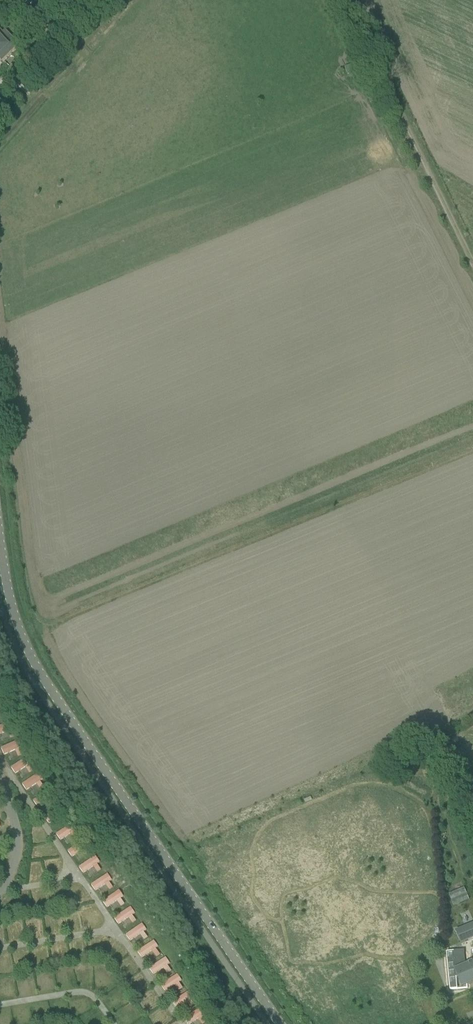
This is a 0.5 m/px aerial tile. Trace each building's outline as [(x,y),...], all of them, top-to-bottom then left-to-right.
[(5,63),(9,58),(3,54),(10,47),(0,36),(0,59),(5,63)] [(0,747),(3,755),(15,751),(17,757),(22,755),(17,741),(0,747)] [(14,774),(28,766),(23,759),(10,767),(14,774)] [(25,791),(37,783),(32,776),(21,784),(25,791)] [(63,828),(55,834),(60,841),(68,835),(63,828)] [(93,868),(96,873),(100,871),(97,864),(99,862),(96,856),(77,866),(82,874),(93,868)] [(95,892),(104,885),(108,890),(116,885),(107,872),(90,884),(95,892)] [(465,887),(448,893),(453,906),(470,900),(465,887)] [(120,907),(126,904),(117,890),(101,901),(106,908),(116,902),(120,907)] [(18,896),(19,912),(30,911),(29,895),(18,896)] [(0,903),(0,904),(2,912),(12,910),(10,901),(0,903)] [(127,919),(131,924),(135,921),(132,915),(135,913),(130,906),(113,918),(118,925),(127,919)] [(139,936),(143,941),(147,938),(143,932),(146,930),(141,923),(124,934),(129,942),(139,936)] [(459,930),(463,941),(472,937),(472,925),(459,930)] [(160,955),(153,942),(136,950),(140,958),(152,953),(154,958),(160,955)] [(66,948),(55,949),(56,964),(67,963),(66,948)] [(463,951),(453,952),(455,978),(457,977),(461,987),(472,982),(472,962),(465,966),(463,951)] [(48,955),(37,956),(37,966),(48,965),(48,955)] [(0,957),(0,968),(11,967),(10,956),(0,957)] [(162,969),(166,975),(171,971),(167,965),(170,963),(165,956),(148,969),(153,976),(162,969)] [(84,963),(74,966),(78,983),(88,980),(84,963)] [(58,982),(68,980),(67,968),(56,970),(58,982)] [(48,972),(35,974),(38,989),(50,987),(48,972)] [(166,990),(174,985),(178,991),(183,988),(179,982),(181,980),(177,974),(162,984),(166,990)] [(30,993),(28,976),(17,978),(18,994),(30,993)] [(6,991),(14,991),(14,978),(0,979),(0,992),(6,991)] [(188,992),(173,1000),(177,1008),(182,1005),(185,1010),(194,1006),(188,992)] [(56,1015),(67,1013),(66,1001),(54,1003),(56,1015)] [(85,1002),(69,1004),(71,1015),(86,1013),(85,1002)] [(47,1004),(35,1006),(37,1020),(49,1018),(47,1004)] [(30,1023),(27,1006),(17,1008),(19,1023),(29,1023),(30,1023)] [(200,1023),(202,1023),(207,1021),(199,1008),(183,1018),(186,1023),(191,1023),(197,1020),(200,1023)] [(81,1021),(83,1023),(96,1023),(103,1020),(97,1011),(81,1021)] [(0,1014),(0,1020),(1,1023),(11,1023),(9,1012),(0,1014)]
